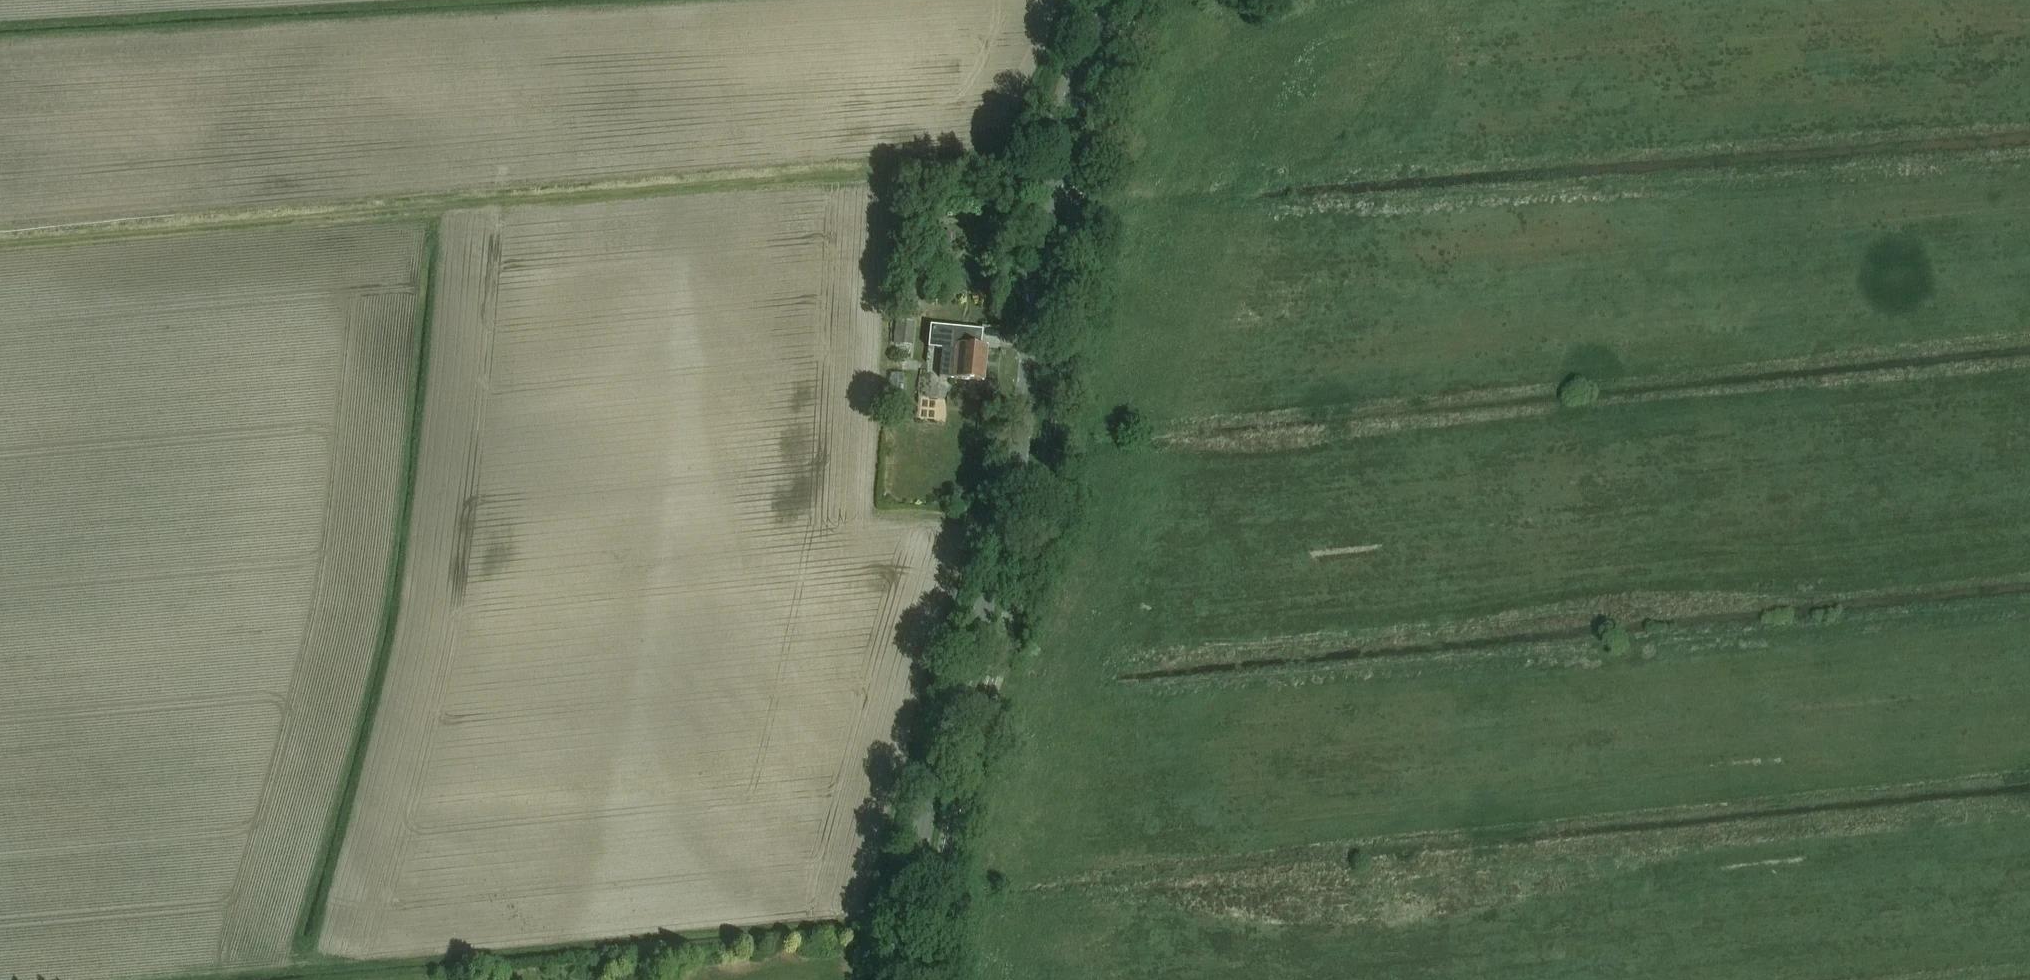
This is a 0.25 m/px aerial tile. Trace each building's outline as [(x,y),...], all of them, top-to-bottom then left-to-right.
[(894,324),(906,325),(909,299),(897,298),(894,324)] [(908,325),(906,325),(894,324),(892,347),(905,349),(908,325)] [(930,329),(929,350),(942,351),(940,379),(985,381),(987,348),(980,347),(981,332),(930,329)]
